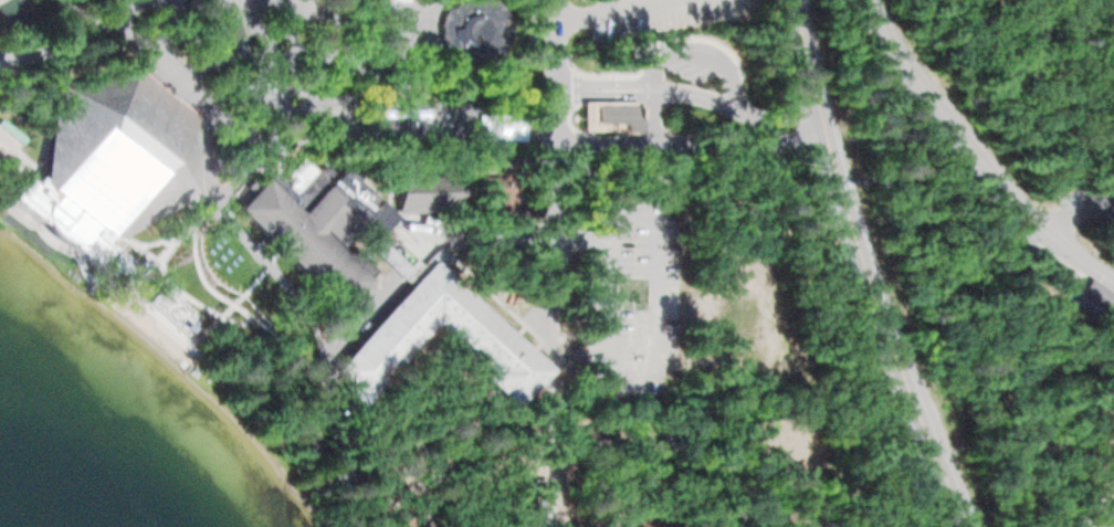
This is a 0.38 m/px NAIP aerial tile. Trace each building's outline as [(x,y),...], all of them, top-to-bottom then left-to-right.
[(443,9),(450,0),(499,0),(504,4),(509,15),(512,28),(509,40),(504,50),(495,59),(484,63),(471,64),(460,61),(449,54),(442,44),(438,32),(439,20),(443,9)] [(130,71),(195,117),(201,194),(114,234),(92,265),(4,198),(17,185),(24,164),(52,82),(130,71)] [(42,81),(42,93),(19,92),(20,80),(42,81)] [(579,99),(631,99),(631,126),(579,126),(579,99)] [(229,209),(336,307),(374,267),(341,239),(350,231),(407,284),(421,270),(380,235),(399,217),(380,200),(376,203),(338,166),(330,171),(320,161),(315,169),(296,154),(270,181),(264,176),(229,209)] [(454,170),(456,208),(400,210),(398,172),(454,170)] [(477,175),(512,175),(515,211),(498,211),(498,204),(479,204),(477,175)] [(521,200),(521,214),(538,213),(538,199),(521,200)] [(123,251),(148,266),(139,283),(113,267),(123,251)] [(430,262),(532,357),(545,370),(511,405),(479,377),(484,371),(431,320),(346,404),(327,387),(334,381),(323,369),(407,284),(421,270),(430,262)]
